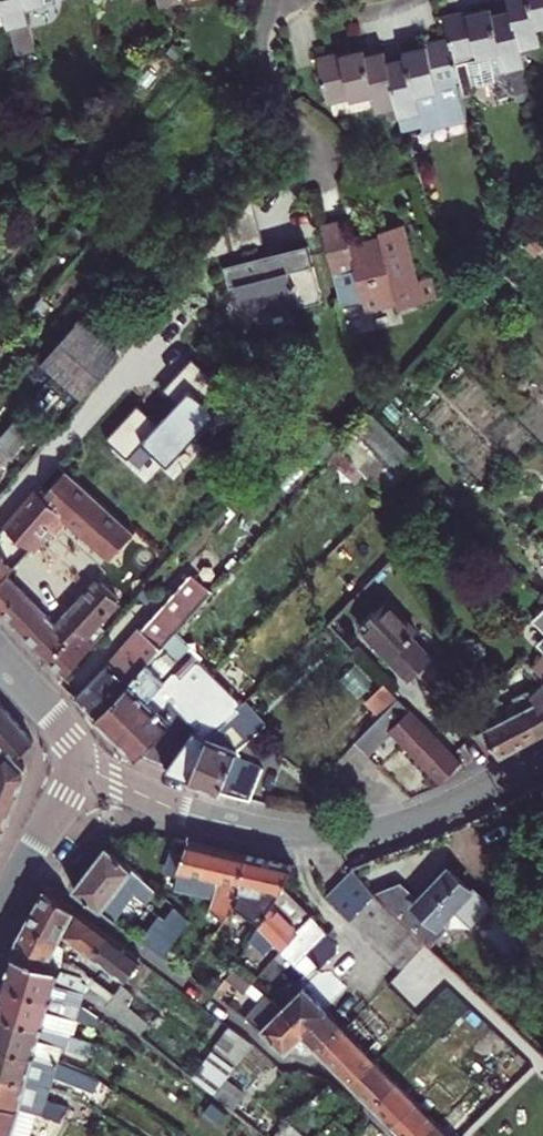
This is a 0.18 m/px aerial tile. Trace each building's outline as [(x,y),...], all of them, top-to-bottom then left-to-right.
[(3,11),(8,28),(11,27),(16,46),(23,45),(24,50),(35,48),(25,8),(23,0),(0,0),(0,12),(3,11)] [(510,7),(512,16),(519,47),(540,43),(537,26),(542,25),(542,0),(508,0),(510,7)] [(450,38),(455,58),(477,53),(478,57),(499,52),(503,68),(523,63),(519,47),(512,16),(510,7),(491,11),(490,6),(444,17),(450,38)] [(396,105),(399,115),(419,110),(422,122),(444,116),(445,121),(469,115),(455,58),(450,38),(402,49),(403,55),(385,59),(387,67),(396,105)] [(382,50),(363,54),(362,48),(316,60),(326,99),(349,94),(350,98),(371,94),(376,109),(396,105),(387,67),(385,59),(382,50)] [(232,231),(239,255),(272,246),(259,199),(232,231)] [(343,217),(320,223),(334,274),(356,269),(365,306),(397,298),(399,305),(423,300),(404,223),(380,229),(382,236),(351,244),(343,217)] [(204,264),(239,255),(232,231),(204,264)] [(524,251),(517,244),(505,258),(512,265),(524,251)] [(271,251),(224,264),(230,284),(239,282),(248,314),(295,301),(297,306),(322,300),(307,245),(282,251),(283,255),(273,258),(271,251)] [(528,299),(518,310),(526,319),(536,308),(528,299)] [(80,318),(43,361),(57,373),(94,330),(80,318)] [(15,330),(5,322),(0,328),(0,347),(15,330)] [(119,352),(94,330),(57,373),(82,395),(119,352)] [(339,446),(363,471),(385,492),(417,461),(370,410),(339,446)] [(32,428),(19,417),(0,439),(0,466),(32,428)] [(37,488),(6,525),(26,542),(32,548),(55,522),(62,527),(69,519),(112,557),(134,531),(130,527),(161,491),(99,436),(75,463),(74,461),(44,495),(37,488)] [(363,471),(339,446),(331,455),(356,479),(363,471)] [(1,531),(11,539),(21,547),(26,542),(6,525),(1,531)] [(0,532),(0,550),(11,539),(1,531),(0,532)] [(119,560),(97,586),(116,605),(140,578),(147,583),(178,548),(164,535),(132,570),(119,560)] [(26,542),(21,547),(27,553),(32,548),(26,542)] [(27,553),(21,547),(17,552),(23,558),(27,553)] [(8,574),(15,566),(0,551),(0,583),(8,574)] [(398,551),(384,566),(391,576),(407,565),(398,551)] [(28,637),(65,596),(47,578),(30,595),(8,574),(0,583),(0,609),(28,637)] [(124,688),(157,652),(170,637),(212,589),(193,574),(143,630),(139,627),(76,696),(85,704),(96,715),(124,688)] [(50,659),(66,674),(107,628),(100,622),(116,605),(97,586),(76,607),(65,596),(28,637),(50,659)] [(385,600),(360,624),(411,675),(430,655),(412,634),(416,630),(385,600)] [(534,618),(542,628),(542,610),(534,618)] [(215,643),(207,652),(218,663),(227,655),(215,643)] [(115,733),(193,653),(187,648),(172,664),(157,652),(124,688),(96,715),(105,724),(115,733)] [(210,671),(218,663),(207,652),(199,659),(210,671)] [(164,697),(199,659),(193,653),(115,733),(124,743),(137,756),(172,720),(160,708),(167,700),(164,697)] [(522,661),(541,680),(542,679),(542,673),(527,657),(522,661)] [(542,732),(542,679),(541,680),(531,685),(536,691),(522,699),(540,733),(542,732)] [(399,697),(385,682),(366,701),(380,716),(399,697)] [(536,691),(531,685),(514,694),(516,701),(522,699),(536,691)] [(460,761),(399,697),(380,716),(375,720),(356,739),(355,740),(366,750),(389,727),(440,779),(460,761)] [(208,734),(191,777),(223,790),(251,799),(262,765),(235,756),(239,747),(266,723),(246,699),(233,712),(208,734)] [(516,701),(519,709),(532,737),(540,733),(522,699),(516,701)] [(0,841),(19,792),(25,775),(24,765),(16,756),(25,748),(34,739),(0,702),(0,841)] [(168,768),(191,777),(208,734),(233,712),(226,703),(199,725),(168,768)] [(344,725),(356,739),(375,720),(362,707),(344,725)] [(499,755),(532,737),(519,709),(509,714),(484,728),(499,755)] [(355,740),(340,755),(364,778),(379,763),(366,750),(355,740)] [(234,902),(245,853),(172,837),(169,850),(182,853),(173,890),(212,896),(208,906),(223,918),(230,908),(234,902)] [(106,843),(73,886),(113,916),(134,890),(144,898),(154,888),(106,843)] [(256,924),(283,881),(287,873),(292,863),(245,853),(234,902),(230,908),(256,924)] [(471,890),(447,866),(417,898),(399,881),(373,888),(386,900),(399,913),(410,924),(422,935),(428,943),(442,929),(437,924),(471,890)] [(351,867),(326,892),(327,895),(348,914),(361,900),(373,888),(351,867)] [(336,933),(332,927),(326,932),(283,881),(256,924),(251,933),(261,946),(271,937),(301,969),(312,959),(316,964),(337,945),(331,939),(336,933)] [(45,887),(33,907),(63,931),(74,909),(62,900),(45,887)] [(386,900),(373,888),(361,900),(348,914),(360,926),(397,962),(422,935),(410,924),(399,913),(386,900)] [(18,931),(14,945),(51,960),(86,988),(107,1006),(116,994),(55,946),(61,934),(63,931),(33,907),(31,910),(18,931)] [(74,909),(63,931),(92,954),(105,934),(74,909)] [(186,917),(179,910),(166,928),(156,921),(143,939),(162,953),(186,917)] [(515,932),(496,913),(480,929),(500,948),(515,932)] [(105,934),(92,954),(125,981),(139,961),(105,934)] [(5,979),(82,1002),(86,988),(51,960),(14,945),(5,979)] [(250,979),(232,963),(226,973),(243,987),(250,979)] [(301,986),(281,1005),(300,1025),(320,1005),(319,1003),(335,986),(322,969),(303,988),(301,986)] [(82,1002),(5,979),(0,996),(0,1011),(75,1033),(78,1018),(98,1024),(100,1016),(82,1002)] [(122,986),(116,994),(107,1006),(138,1031),(141,1035),(148,1025),(123,1004),(131,993),(122,986)] [(300,1025),(281,1005),(266,992),(243,1014),(265,1032),(284,1051),(301,1034),(305,1029),(300,1025)] [(378,994),(348,1024),(370,1046),(376,1040),(400,1017),(378,994)] [(300,1025),(305,1029),(325,1009),(320,1005),(300,1025)] [(301,1034),(319,1052),(343,1028),(325,1009),(305,1029),(301,1034)] [(58,1059),(62,1044),(93,1052),(96,1039),(75,1033),(0,1011),(0,1041),(58,1059)] [(228,1024),(213,1044),(237,1062),(253,1042),(228,1024)] [(348,1024),(343,1028),(366,1051),(370,1046),(348,1024)] [(366,1051),(343,1028),(319,1052),(350,1083),(374,1059),(366,1051)] [(50,1086),(54,1072),(94,1089),(98,1076),(58,1059),(0,1041),(0,1072),(50,1086)] [(214,1094),(226,1077),(237,1062),(213,1044),(191,1074),(214,1094)] [(350,1083),(370,1103),(394,1079),(378,1062),(374,1059),(350,1083)] [(19,1104),(64,1117),(67,1104),(46,1098),(50,1086),(0,1072),(0,1099),(19,1104)] [(245,1091),(226,1077),(214,1094),(226,1103),(232,1108),(245,1091)] [(390,1124),(415,1099),(394,1079),(370,1103),(390,1124)] [(19,1104),(0,1099),(0,1135),(10,1135),(19,1104)] [(436,1120),(415,1099),(390,1124),(403,1135),(420,1135),(436,1120)] [(216,1122),(224,1112),(210,1101),(203,1111),(216,1122)] [(436,1120),(420,1135),(451,1135),(436,1120)] [(292,1123),(281,1135),(307,1135),(292,1123)]
